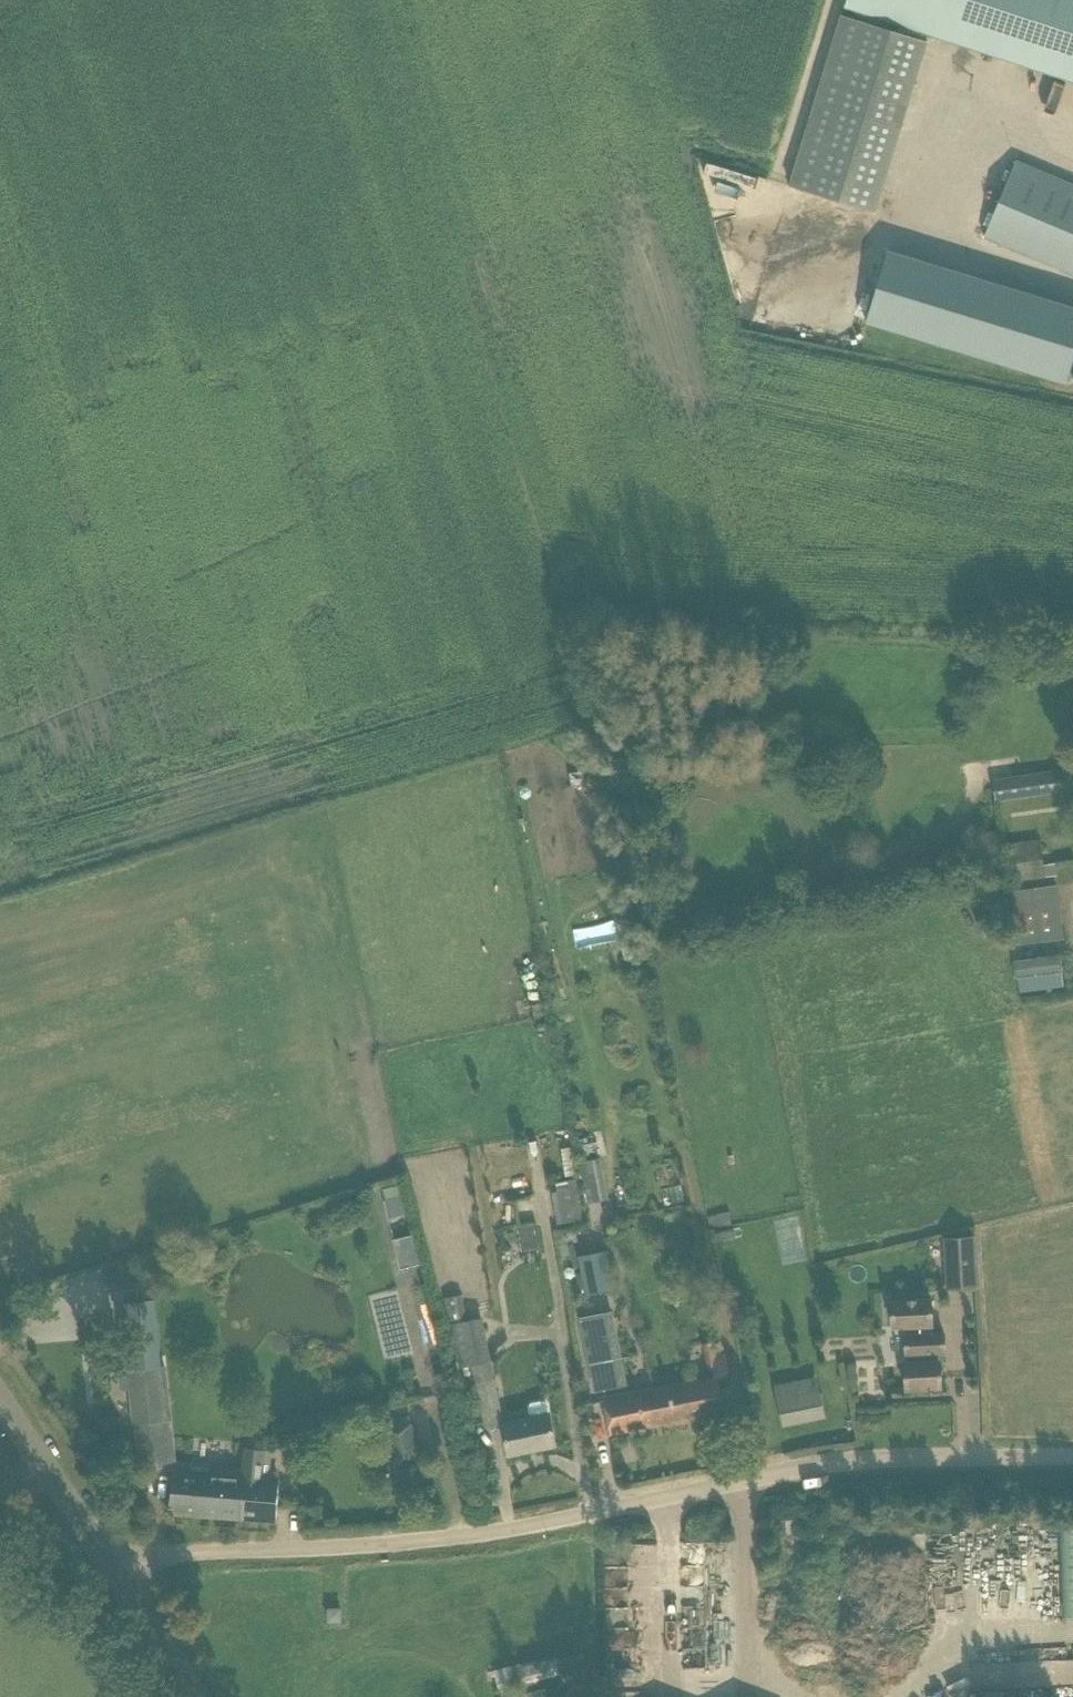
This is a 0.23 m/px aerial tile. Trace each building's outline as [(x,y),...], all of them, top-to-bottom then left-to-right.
[(845,6),(1072,81),(1072,0),(847,0),(845,6)] [(983,237),(1072,276),(1072,183),(1017,159),(983,237)] [(972,274),(889,247),(866,319),(1067,382),(1072,365),(1072,305),(972,274)] [(1019,784),(998,786),(999,799),(1071,790),(1068,768),(1019,775),(1019,784)] [(1005,844),(1010,880),(1057,875),(1056,863),(1043,864),(1040,839),(1005,844)] [(1011,890),(1018,943),(1064,937),(1057,884),(1011,890)] [(1019,968),(1026,1002),(1072,993),(1072,972),(1071,959),(1019,968)] [(575,1179),(553,1181),(556,1221),(577,1220),(575,1179)] [(584,1187),(589,1214),(606,1212),(602,1184),(584,1187)] [(401,1196),(384,1200),(389,1219),(406,1215),(401,1196)] [(535,1227),(518,1230),(522,1252),(539,1249),(535,1227)] [(734,1229),(715,1232),(716,1241),(735,1238),(734,1229)] [(400,1268),(418,1264),(410,1233),(392,1238),(400,1268)] [(943,1236),(945,1287),(977,1286),(974,1235),(943,1236)] [(574,1241),(584,1282),(604,1277),(594,1236),(574,1241)] [(471,1364),(481,1413),(501,1409),(483,1317),(467,1319),(462,1293),(444,1297),(458,1367),(471,1364)] [(892,1327),(911,1326),(911,1334),(905,1334),(906,1355),(912,1354),(913,1362),(904,1362),(906,1389),(941,1387),(940,1361),(938,1361),(937,1353),(945,1353),(944,1332),(930,1333),(930,1325),(932,1325),(931,1299),(891,1301),(892,1327)] [(120,1376),(122,1390),(131,1389),(134,1424),(171,1420),(165,1365),(160,1365),(154,1300),(118,1304),(125,1370),(129,1370),(129,1375),(120,1376)] [(590,1329),(601,1387),(625,1382),(614,1325),(590,1329)] [(724,1411),(717,1373),(602,1395),(610,1434),(724,1411)] [(817,1378),(775,1387),(783,1424),(825,1415),(817,1378)] [(530,1414),(501,1419),(509,1455),(555,1445),(546,1402),(543,1399),(532,1401),(528,1406),(530,1414)] [(384,1428),(393,1465),(423,1458),(420,1445),(417,1445),(412,1421),(384,1428)] [(168,1513),(276,1522),(280,1478),(279,1478),(279,1470),(270,1469),(271,1449),(244,1446),(242,1467),(176,1460),(168,1513)] [(1062,1518),(1064,1615),(1072,1615),(1072,1518),(1062,1518)] [(328,1608),(328,1621),(341,1621),(341,1608),(328,1608)] [(1015,1660),(1016,1685),(1072,1683),(1072,1658),(1015,1660)] [(494,1671),(499,1689),(547,1676),(543,1660),(522,1666),(521,1664),(494,1671)]
